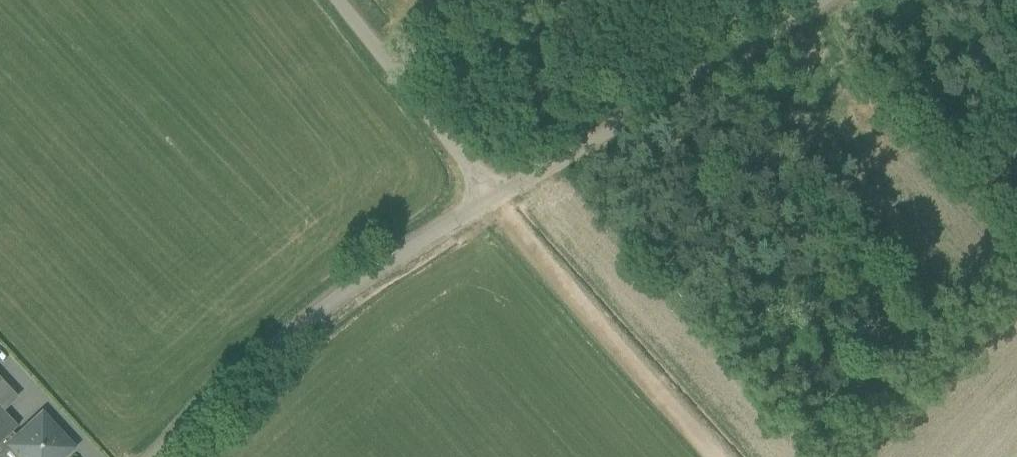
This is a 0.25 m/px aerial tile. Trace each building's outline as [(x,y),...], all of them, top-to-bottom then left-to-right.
[(14,430),(17,427),(4,412),(0,408),(0,443),(14,430)] [(0,451),(0,456),(64,456),(75,447),(42,412),(18,435),(14,430),(0,443),(0,445),(3,448),(0,451)]
